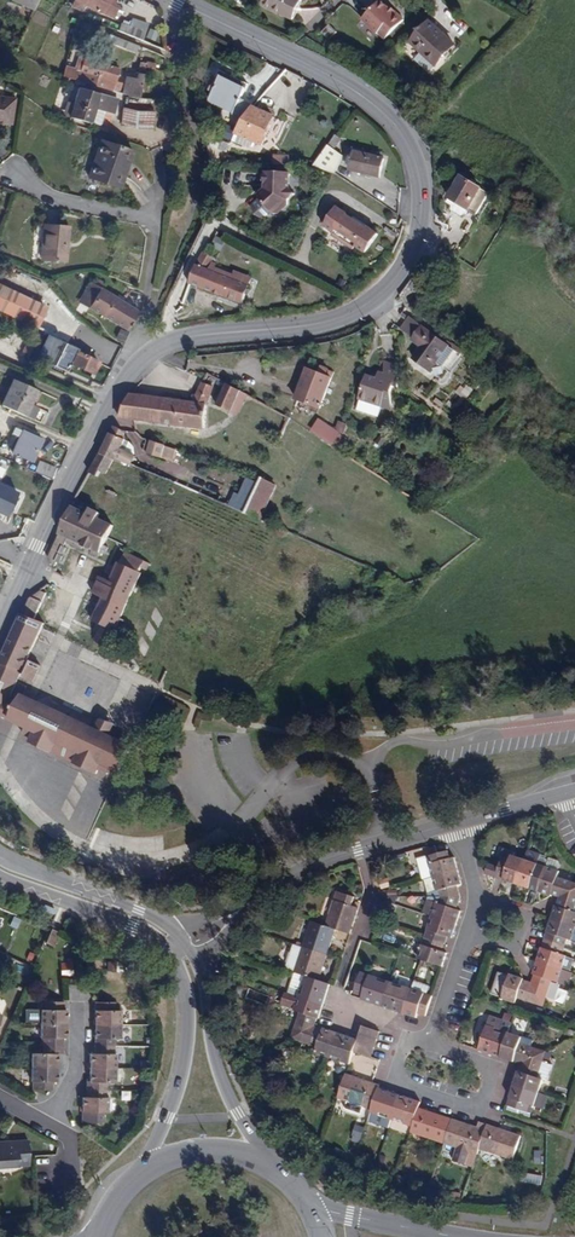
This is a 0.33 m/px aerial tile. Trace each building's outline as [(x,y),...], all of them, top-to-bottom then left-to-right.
[(39,0),(12,0),(34,10),(39,0)] [(83,6),(112,18),(118,5),(113,3),(114,0),(74,0),(72,5),(82,9),(83,6)] [(302,0),(264,0),(262,4),(292,19),(302,0)] [(384,0),(379,0),(363,16),(377,30),(379,29),(385,36),(405,18),(397,10),(395,11),(389,6),(384,0)] [(121,23),(118,31),(143,41),(148,23),(132,19),(130,26),(121,23)] [(455,44),(430,21),(411,42),(421,52),(415,59),(428,72),(435,65),(436,65),(449,51),(455,44)] [(329,25),(322,32),(329,39),(336,33),(329,25)] [(110,35),(108,41),(135,53),(138,46),(110,35)] [(336,43),(330,39),(326,45),(332,49),(336,43)] [(32,60),(39,64),(42,59),(36,55),(32,60)] [(63,76),(77,80),(80,70),(97,75),(101,63),(84,57),(83,59),(78,57),(74,68),(65,66),(63,76)] [(123,94),(140,97),(146,68),(155,70),(156,64),(146,63),(140,62),(137,79),(127,77),(123,94)] [(119,69),(101,63),(97,75),(80,70),(77,80),(112,91),(119,69)] [(242,117),(249,101),(241,97),(247,83),(219,70),(211,86),(215,87),(208,100),(222,107),(219,114),(230,119),(233,113),(242,117)] [(111,97),(79,87),(70,117),(91,123),(91,122),(101,125),(103,115),(101,114),(102,111),(106,112),(111,97)] [(106,112),(114,114),(118,99),(111,97),(106,112)] [(13,99),(0,98),(0,121),(11,122),(13,99)] [(274,116),(252,106),(233,133),(261,145),(274,116)] [(121,126),(135,128),(153,129),(155,113),(136,111),(122,108),(121,126)] [(313,165),(333,177),(341,158),(332,152),(339,141),(333,137),(314,165),(313,165)] [(104,143),(100,142),(93,165),(97,166),(104,143)] [(132,152),(104,143),(97,166),(93,165),(89,177),(116,186),(124,162),(128,164),(132,152)] [(380,177),(384,159),(354,152),(350,170),(380,177)] [(273,155),(273,164),(292,164),(292,160),(289,160),(289,156),(273,155)] [(116,186),(120,187),(128,164),(124,162),(116,186)] [(290,172),(265,172),(265,189),(257,197),(274,214),(279,214),(289,204),(289,200),(296,194),(289,187),(290,172)] [(481,188),(462,176),(449,197),(469,210),(469,209),(477,214),(489,194),(481,188)] [(469,210),(449,197),(447,201),(457,208),(455,211),(457,215),(460,217),(464,216),(469,210)] [(349,217),(338,210),(326,229),(337,236),(335,239),(357,252),(359,249),(369,255),(381,236),(370,229),(369,231),(348,218),(349,217)] [(218,232),(226,233),(228,220),(220,220),(218,232)] [(68,227),(44,225),(41,259),(65,261),(68,227)] [(213,263),(214,259),(201,253),(189,285),(190,285),(243,305),(250,285),(210,270),(213,263)] [(235,271),(233,274),(217,267),(217,265),(213,263),(210,270),(250,285),(253,278),(235,271)] [(92,297),(86,307),(128,331),(137,310),(111,294),(90,282),(84,292),(92,297)] [(45,308),(0,287),(0,310),(37,327),(45,308)] [(414,358),(429,369),(446,345),(410,318),(403,329),(415,338),(412,341),(422,347),(414,358)] [(72,364),(92,374),(98,362),(77,352),(78,350),(54,339),(51,346),(62,351),(55,365),(68,372),(72,364)] [(29,358),(39,363),(46,347),(36,343),(29,358)] [(450,347),(446,345),(429,369),(432,372),(450,347)] [(401,388),(400,368),(387,368),(388,384),(367,377),(359,402),(360,402),(357,412),(377,419),(381,409),(383,403),(391,406),(391,394),(394,386),(401,388)] [(309,370),(297,398),(321,408),(332,379),(309,370)] [(513,396),(519,387),(505,378),(499,386),(513,396)] [(14,381),(2,406),(26,417),(38,391),(14,381)] [(202,382),(193,402),(131,394),(119,418),(205,429),(207,405),(213,386),(202,382)] [(217,404),(232,412),(237,403),(239,404),(241,401),(245,403),(249,396),(227,384),(217,404)] [(392,413),(391,406),(383,403),(381,409),(392,413)] [(318,420),(313,428),(335,442),(340,434),(318,420)] [(13,427),(10,435),(18,438),(21,430),(13,427)] [(10,453),(30,462),(40,439),(21,430),(18,438),(10,453)] [(101,450),(116,457),(131,463),(134,456),(119,449),(124,439),(117,432),(110,432),(101,450)] [(150,440),(147,450),(163,455),(165,449),(163,448),(164,445),(150,440)] [(116,457),(101,450),(89,473),(99,478),(103,471),(108,474),(116,457)] [(40,462),(37,474),(55,478),(58,466),(40,462)] [(227,504),(246,513),(259,484),(245,478),(238,493),(234,491),(227,504)] [(246,513),(262,520),(278,485),(262,478),(259,484),(246,513)] [(23,493),(0,484),(0,512),(13,517),(23,493)] [(109,548),(104,546),(114,526),(97,518),(100,513),(90,508),(88,513),(72,505),(53,542),(47,557),(55,569),(58,561),(60,561),(63,555),(61,554),(62,553),(64,554),(67,548),(65,547),(67,543),(74,545),(75,543),(76,544),(76,546),(84,550),(84,548),(91,551),(91,553),(98,556),(99,555),(103,556),(104,554),(106,555),(109,548)] [(94,593),(101,597),(91,618),(101,623),(96,641),(107,646),(142,573),(140,572),(142,568),(148,570),(150,563),(126,553),(121,563),(117,561),(107,584),(100,580),(94,593)] [(0,664),(0,715),(25,727),(35,732),(32,737),(29,743),(52,754),(53,751),(75,762),(74,764),(95,774),(98,769),(101,763),(111,767),(119,772),(131,745),(109,734),(114,726),(100,720),(96,728),(90,726),(58,710),(22,693),(16,705),(14,704),(15,703),(15,702),(14,701),(13,700),(12,700),(11,700),(11,701),(10,702),(10,703),(8,702),(44,624),(35,620),(47,593),(40,590),(28,598),(0,664)] [(56,636),(47,631),(42,642),(51,646),(56,636)] [(41,666),(31,661),(28,670),(37,674),(41,666)] [(37,674),(28,670),(24,678),(33,682),(37,674)] [(90,726),(94,718),(62,702),(58,710),(90,726)] [(32,737),(35,732),(25,727),(23,732),(32,737)] [(74,764),(75,762),(53,751),(52,754),(74,764)] [(101,763),(98,769),(107,774),(111,767),(101,763)] [(485,874),(517,884),(526,858),(514,854),(515,851),(503,848),(500,857),(502,857),(498,867),(489,864),(485,874)] [(430,878),(456,871),(452,858),(448,859),(446,852),(444,850),(424,856),(425,861),(416,864),(420,881),(430,878)] [(528,850),(526,858),(517,884),(537,890),(545,865),(538,863),(539,858),(541,853),(528,850)] [(574,889),(574,884),(557,879),(560,870),(563,862),(561,859),(551,856),(548,866),(545,865),(537,890),(552,895),(558,898),(574,889)] [(438,898),(458,898),(458,897),(455,886),(459,884),(456,871),(430,878),(433,892),(437,891),(438,897),(438,898)] [(558,898),(556,905),(551,918),(574,927),(574,912),(571,911),(574,900),(574,889),(558,898)] [(429,916),(454,924),(459,911),(454,909),(458,898),(438,898),(437,903),(434,902),(429,916)] [(322,927),(333,930),(347,935),(356,909),(332,901),(322,927)] [(19,919),(12,916),(8,926),(15,930),(19,919)] [(449,938),(454,924),(429,916),(422,937),(442,944),(445,936),(449,938)] [(551,918),(544,940),(563,946),(566,938),(574,941),(574,927),(551,918)] [(308,922),(300,947),(324,956),(333,930),(322,927),(308,922)] [(44,944),(51,947),(58,932),(50,929),(44,944)] [(442,944),(422,937),(414,958),(420,960),(440,967),(444,953),(439,951),(442,944)] [(560,954),(563,946),(544,940),(537,961),(561,969),(566,956),(560,954)] [(324,956),(300,947),(291,945),(283,970),(291,973),(292,973),(302,976),(316,981),(324,956)] [(64,963),(58,963),(59,975),(71,975),(71,959),(64,959),(64,963)] [(532,973),(529,981),(540,1002),(547,980),(567,986),(572,973),(561,969),(537,961),(532,973)] [(115,962),(105,962),(105,972),(115,972),(115,962)] [(327,985),(316,981),(302,976),(292,973),(288,986),(298,990),(296,997),(321,1005),(327,985)] [(381,1006),(389,981),(369,974),(360,999),(381,1006)] [(540,1002),(529,981),(523,979),(508,974),(506,977),(497,974),(491,991),(500,995),(499,997),(513,1002),(517,994),(540,1002)] [(389,981),(381,1006),(402,1013),(410,988),(389,981)] [(410,988),(402,1013),(415,1018),(417,1013),(423,1015),(430,995),(424,993),(426,985),(413,981),(411,988),(410,988)] [(288,986),(286,994),(296,997),(298,990),(288,986)] [(293,1037),(314,1026),(321,1005),(296,997),(286,994),(282,993),(279,1004),(292,1008),(289,1018),(298,1021),(292,1037),(293,1037)] [(95,1024),(121,1024),(121,1010),(114,1010),(114,1002),(95,1003),(95,1024)] [(40,1021),(40,1024),(67,1024),(66,1010),(64,1010),(64,1003),(43,1004),(43,1010),(39,1011),(27,1010),(28,1021),(40,1021)] [(480,1049),(501,1056),(509,1032),(512,1022),(491,1015),(480,1049)] [(43,1046),(64,1046),(64,1038),(67,1038),(67,1024),(40,1024),(40,1038),(43,1039),(43,1046)] [(121,1039),(121,1024),(95,1024),(95,1046),(114,1046),(114,1039),(121,1039)] [(359,1034),(376,1041),(380,1032),(362,1025),(359,1034)] [(314,1026),(293,1037),(309,1042),(306,1050),(328,1057),(336,1033),(314,1026)] [(521,1063),(543,1052),(519,1043),(521,1036),(509,1032),(501,1056),(521,1063)] [(336,1033),(328,1057),(349,1064),(350,1065),(355,1052),(353,1051),(357,1043),(358,1041),(356,1040),(336,1033)] [(374,1049),(376,1041),(359,1034),(356,1040),(358,1041),(357,1043),(374,1049)] [(374,1049),(357,1043),(353,1051),(355,1052),(370,1058),(371,1056),(374,1049)] [(64,1046),(43,1046),(43,1054),(31,1054),(31,1068),(57,1067),(58,1054),(64,1054),(64,1046)] [(114,1046),(95,1046),(95,1053),(91,1054),(91,1067),(116,1068),(116,1053),(114,1053),(114,1046)] [(521,1063),(515,1084),(539,1092),(543,1080),(534,1077),(543,1052),(521,1063)] [(57,1082),(57,1067),(31,1068),(30,1083),(33,1082),(33,1090),(53,1090),(53,1082),(57,1082)] [(116,1082),(116,1068),(91,1067),(91,1081),(88,1082),(88,1090),(106,1090),(114,1090),(114,1082),(116,1082)] [(370,1109),(376,1088),(378,1085),(370,1082),(345,1074),(337,1098),(370,1109)] [(505,1097),(510,1081),(500,1078),(495,1094),(505,1097)] [(534,1104),(539,1092),(515,1084),(508,1104),(527,1111),(530,1103),(534,1104)] [(376,1088),(370,1109),(369,1112),(389,1119),(397,1095),(376,1088)] [(106,1090),(88,1090),(88,1097),(83,1098),(83,1112),(108,1112),(108,1097),(106,1097),(106,1090)] [(397,1095),(389,1119),(411,1126),(417,1108),(419,1102),(397,1095)] [(442,1143),(450,1119),(417,1108),(411,1126),(409,1132),(442,1143)] [(450,1119),(442,1143),(475,1154),(477,1148),(483,1130),(474,1127),(450,1119)] [(486,1123),(477,1120),(474,1127),(483,1130),(486,1123)] [(483,1130),(477,1148),(514,1161),(522,1135),(501,1128),(486,1123),(483,1130)] [(364,1128),(354,1125),(351,1135),(354,1136),(352,1141),(359,1144),(364,1128)] [(0,1142),(0,1166),(28,1164),(26,1140),(0,1142)] [(344,1157),(353,1160),(356,1150),(348,1147),(344,1157)] [(523,1182),(540,1184),(541,1176),(524,1174),(523,1182)]
